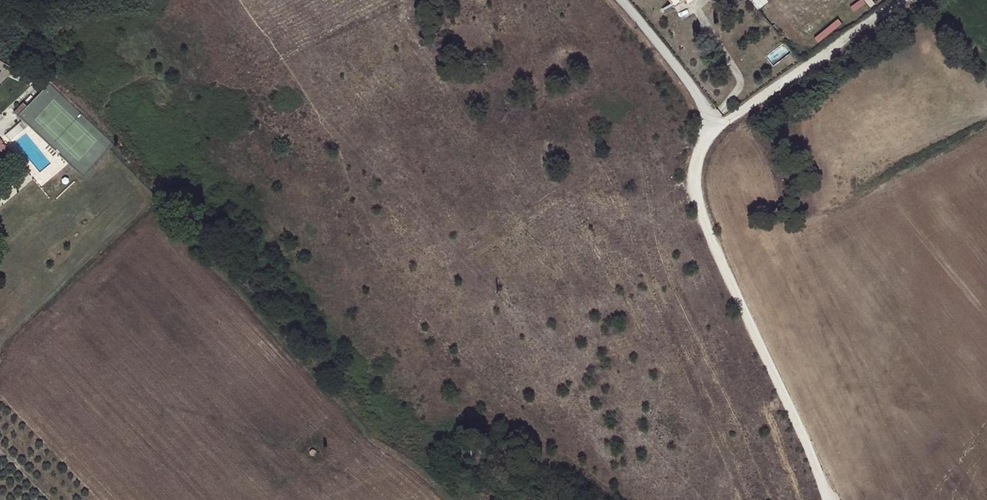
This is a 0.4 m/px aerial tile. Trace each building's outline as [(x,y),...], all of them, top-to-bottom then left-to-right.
[(760,8),(770,0),(753,0),(760,8)]
